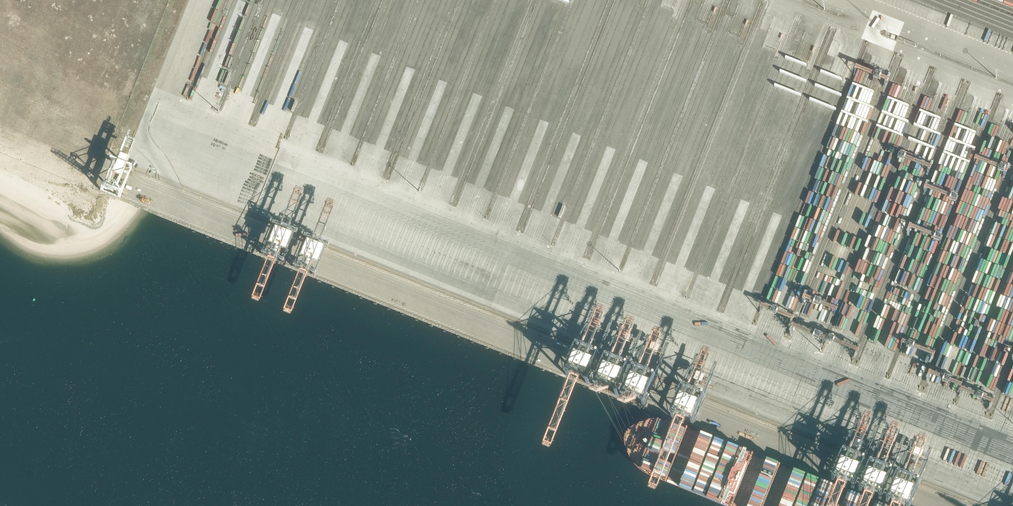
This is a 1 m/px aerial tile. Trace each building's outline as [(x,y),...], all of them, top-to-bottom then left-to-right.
[(914,47),(916,44),(897,37),(896,40),(914,47)] [(132,146),(144,108),(141,107),(142,102),(139,101),(136,111),(133,110),(122,142),(132,146)] [(165,119),(177,122),(178,117),(167,114),(165,119)] [(180,155),(183,156),(183,158),(186,159),(189,150),(183,149),(180,155)] [(854,166),(857,155),(848,153),(844,152),(843,156),(848,157),(847,160),(846,165),(854,166)] [(209,166),(219,170),(221,165),(211,161),(209,166)]
